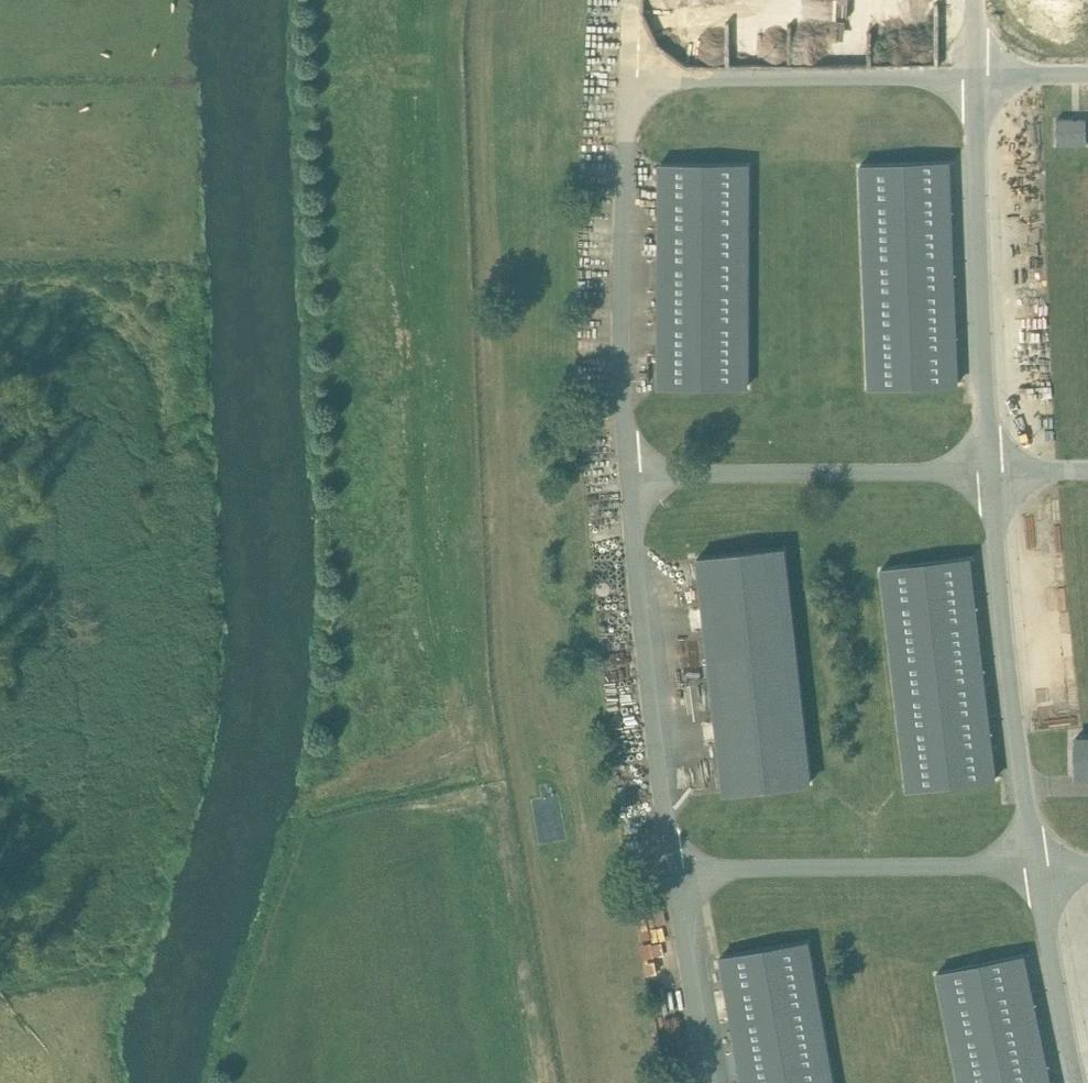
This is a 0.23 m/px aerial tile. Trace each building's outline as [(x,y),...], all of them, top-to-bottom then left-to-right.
[(1087,142),(1087,115),(1054,115),(1054,142),(1087,142)] [(873,384),(967,380),(958,160),(864,164),(873,384)] [(662,384),(756,384),(756,163),(662,164),(662,384)] [(723,782),(816,773),(794,554),(701,563),(723,782)] [(904,787),(997,778),(976,559),(882,568),(904,787)] [(1079,743),(1080,780),(1087,780),(1087,743),(1079,743)] [(818,946),(726,962),(747,1082),(842,1082),(818,946)] [(1031,954),(939,971),(960,1082),(1056,1082),(1031,954)]
